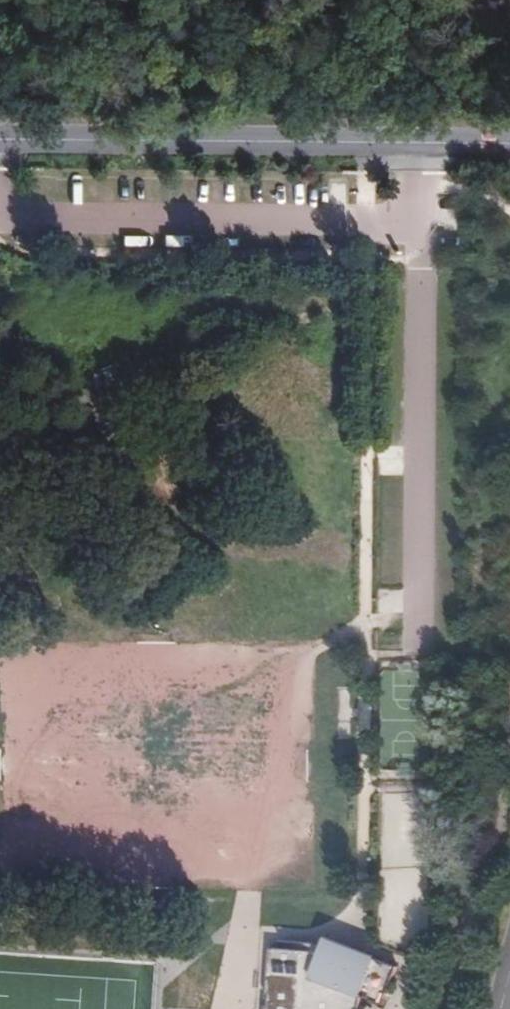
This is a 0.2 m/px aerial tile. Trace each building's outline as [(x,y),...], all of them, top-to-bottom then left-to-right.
[(360,995),(382,1004),(397,965),(347,945),(344,951),(320,950),(320,941),(279,939),(278,947),(268,946),(265,997),(268,997),(267,1004),(264,1004),(264,1008),(358,1008),(360,995)]
